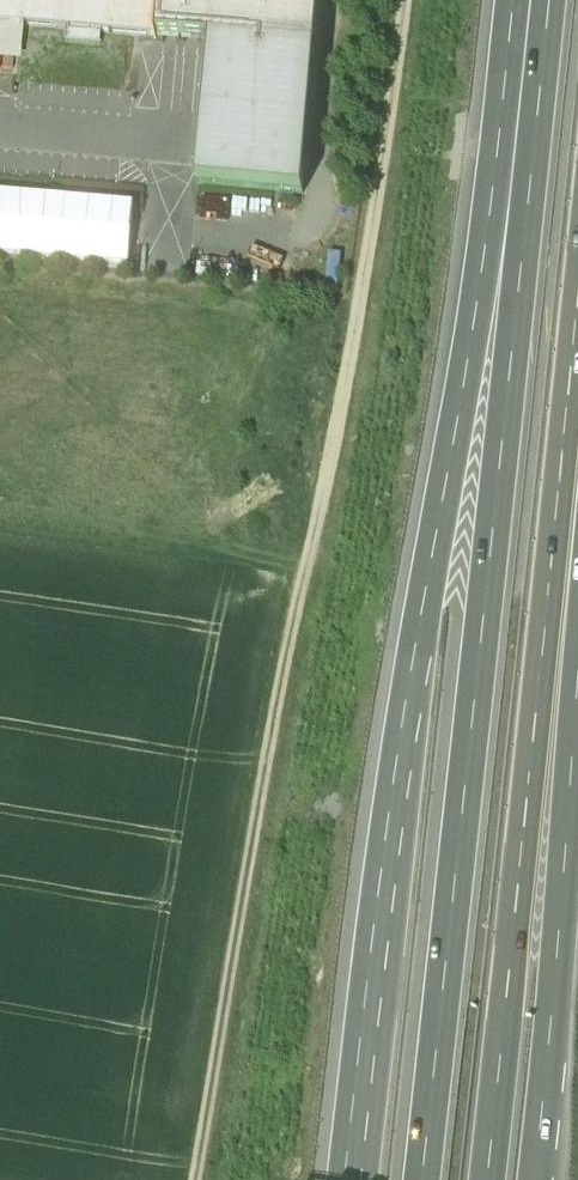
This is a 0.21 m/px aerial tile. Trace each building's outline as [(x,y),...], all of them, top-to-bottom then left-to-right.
[(19,65),(22,27),(209,43),(197,187),(303,196),(319,0),(0,0),(0,63),(19,65)]
